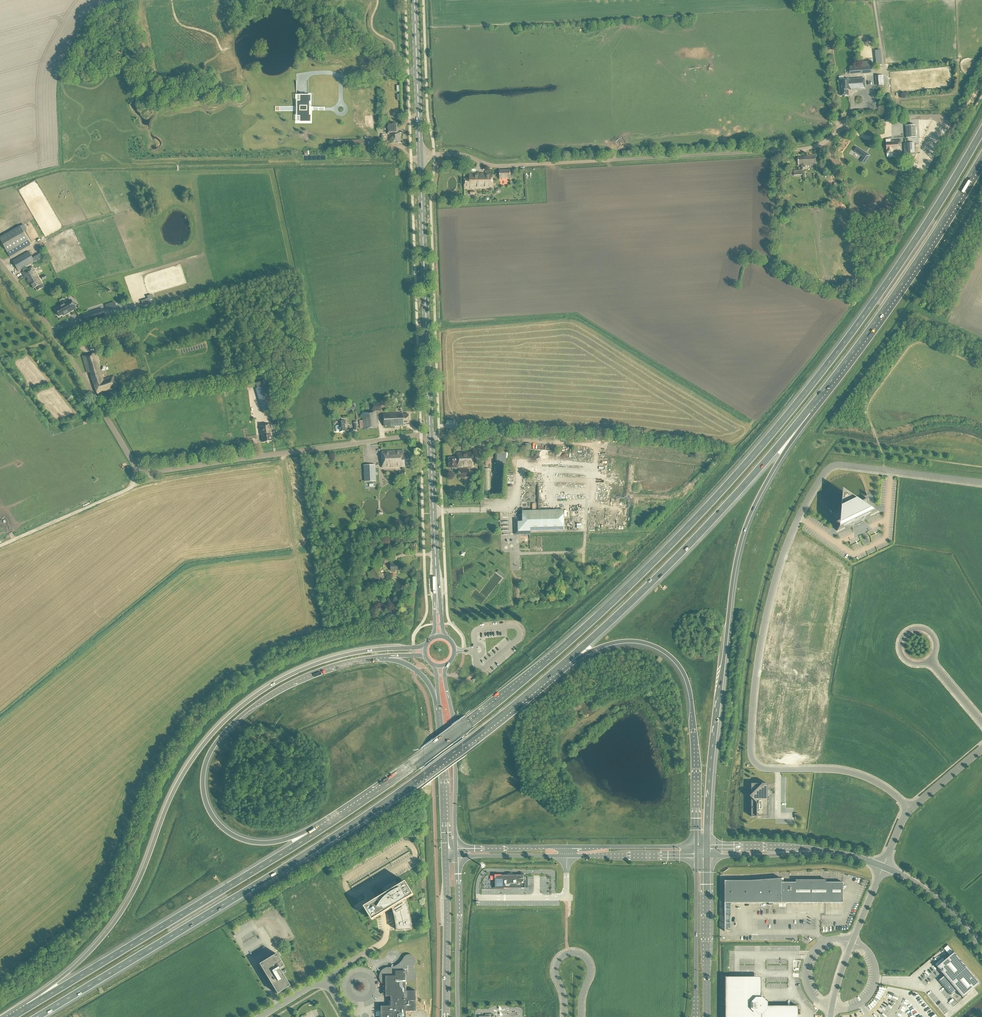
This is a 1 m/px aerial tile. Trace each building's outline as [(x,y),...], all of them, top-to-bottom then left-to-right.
[(871,62),(861,63),(861,67),(850,68),(850,72),(861,71),(861,74),(872,73),(871,62)] [(843,77),(843,76),(839,76),(839,77),(839,81),(839,91),(840,91),(840,96),(848,95),(848,89),(860,88),(860,89),(865,89),(864,79),(850,80),(850,81),(847,81),(847,80),(844,80),(843,77)] [(296,96),(296,123),(309,123),(309,102),(309,97),(309,96),(296,96)] [(397,124),(388,124),(388,134),(398,133),(397,124)] [(915,126),(906,126),(906,138),(915,138),(915,126)] [(891,142),(891,143),(886,144),(887,154),(893,154),(893,151),(901,151),(901,140),(894,141),(894,142),(891,142)] [(914,143),(905,144),(906,154),(915,153),(914,143)] [(857,148),(855,152),(863,157),(860,161),(864,164),(869,156),(857,148)] [(794,171),(794,176),(803,175),(803,178),(804,178),(803,167),(805,167),(805,166),(816,165),(816,156),(807,156),(807,159),(804,159),(804,158),(798,158),(798,165),(801,165),(801,170),(794,171)] [(510,170),(499,170),(499,179),(510,179),(510,170)] [(464,179),(464,189),(493,188),(493,189),(492,174),(469,174),(469,179),(464,179)] [(0,238),(0,240),(9,256),(30,245),(20,226),(0,238)] [(28,252),(12,261),(18,271),(22,269),(23,272),(22,273),(25,278),(27,277),(29,280),(27,281),(29,285),(30,284),(33,289),(35,288),(37,291),(43,288),(32,267),(27,270),(25,267),(34,262),(28,252)] [(55,309),(59,317),(63,315),(63,316),(75,309),(70,300),(66,303),(62,305),(55,309)] [(102,309),(83,315),(85,323),(105,317),(102,309)] [(105,340),(95,343),(97,350),(107,346),(105,340)] [(86,355),(82,356),(87,373),(89,372),(97,394),(111,390),(110,387),(113,386),(114,389),(117,388),(114,376),(106,379),(103,380),(94,352),(90,354),(90,356),(87,357),(86,355)] [(255,389),(262,412),(273,409),(265,380),(257,383),(258,388),(255,389)] [(381,403),(371,403),(371,411),(381,411),(381,403)] [(377,429),(376,413),(363,414),(364,430),(377,429)] [(403,413),(383,414),(384,426),(404,426),(403,423),(409,423),(409,414),(403,415),(403,413)] [(345,421),(338,422),(339,426),(336,426),(336,432),(340,432),(346,431),(345,424),(346,424),(345,421)] [(259,426),(260,435),(262,434),(263,442),(271,441),(270,433),(271,433),(270,424),(259,426)] [(404,451),(382,452),(382,468),(405,467),(405,466),(411,465),(410,455),(404,455),(404,451)] [(473,452),(457,453),(457,458),(449,458),(449,468),(473,468),(473,452)] [(374,465),(365,466),(366,482),(375,481),(374,465)] [(867,498),(860,502),(843,491),(841,511),(833,515),(837,518),(841,521),(840,526),(837,528),(837,531),(851,525),(854,525),(859,523),(862,521),(864,518),(878,511),(875,510),(872,511),(867,508),(867,498)] [(523,521),(515,521),(515,527),(516,527),(516,533),(528,533),(528,531),(564,530),(563,510),(523,511),(523,508),(523,521)] [(378,564),(371,567),(373,571),(368,573),(373,584),(386,577),(381,567),(380,567),(378,564)] [(757,784),(751,784),(751,795),(750,797),(751,798),(751,817),(768,817),(768,795),(770,792),(768,790),(768,784),(762,784),(757,789),(757,784)] [(525,877),(525,875),(524,875),(524,874),(521,874),(521,875),(512,875),(512,874),(508,874),(508,875),(495,875),(495,888),(525,888),(525,877)] [(843,903),(843,883),(826,883),(826,880),(796,880),(796,883),(781,883),(781,879),(751,881),(725,881),(725,903),(769,903),(769,904),(772,904),(772,903),(826,903),(843,903)] [(410,914),(406,900),(414,895),(406,882),(399,886),(396,881),(382,889),(385,894),(376,900),(364,907),(372,920),(384,913),(392,908),(395,919),(397,930),(412,929),(410,914)] [(948,944),(944,947),(949,954),(953,952),(948,944)] [(954,952),(937,967),(944,976),(938,981),(951,995),(957,990),(962,997),(963,998),(980,983),(970,971),(954,952)] [(279,969),(284,966),(276,954),(259,964),(277,994),(289,986),(279,969)] [(413,968),(413,967),(413,966),(414,964),(415,963),(415,961),(415,960),(414,959),(413,957),(412,956),(411,956),(409,956),(408,956),(406,956),(405,957),(404,959),(404,960),(403,961),(402,962),(401,963),(400,965),(399,965),(397,966),(396,967),(395,967),(393,968),(392,968),(390,968),(387,969),(386,969),(384,970),(383,971),(382,972),(381,973),(381,974),(380,976),(380,977),(381,979),(381,980),(381,981),(386,981),(386,996),(391,996),(391,1006),(381,1006),(381,1016),(406,1016),(406,1011),(416,1011),(416,991),(406,991),(406,981),(410,981),(412,981),(413,980),(414,979),(415,978),(416,977),(416,975),(415,974),(415,972),(414,971),(413,970),(413,968)] [(761,992),(761,993),(755,993),(755,978),(755,977),(754,977),(739,977),(731,977),(725,977),(725,979),(725,982),(725,988),(725,1002),(725,1006),(725,1010),(726,1011),(728,1012),(730,1014),(731,1016),(798,1016),(798,1006),(767,1006),(767,1004),(767,1003),(762,999),(761,999),(761,993),(761,992)]
